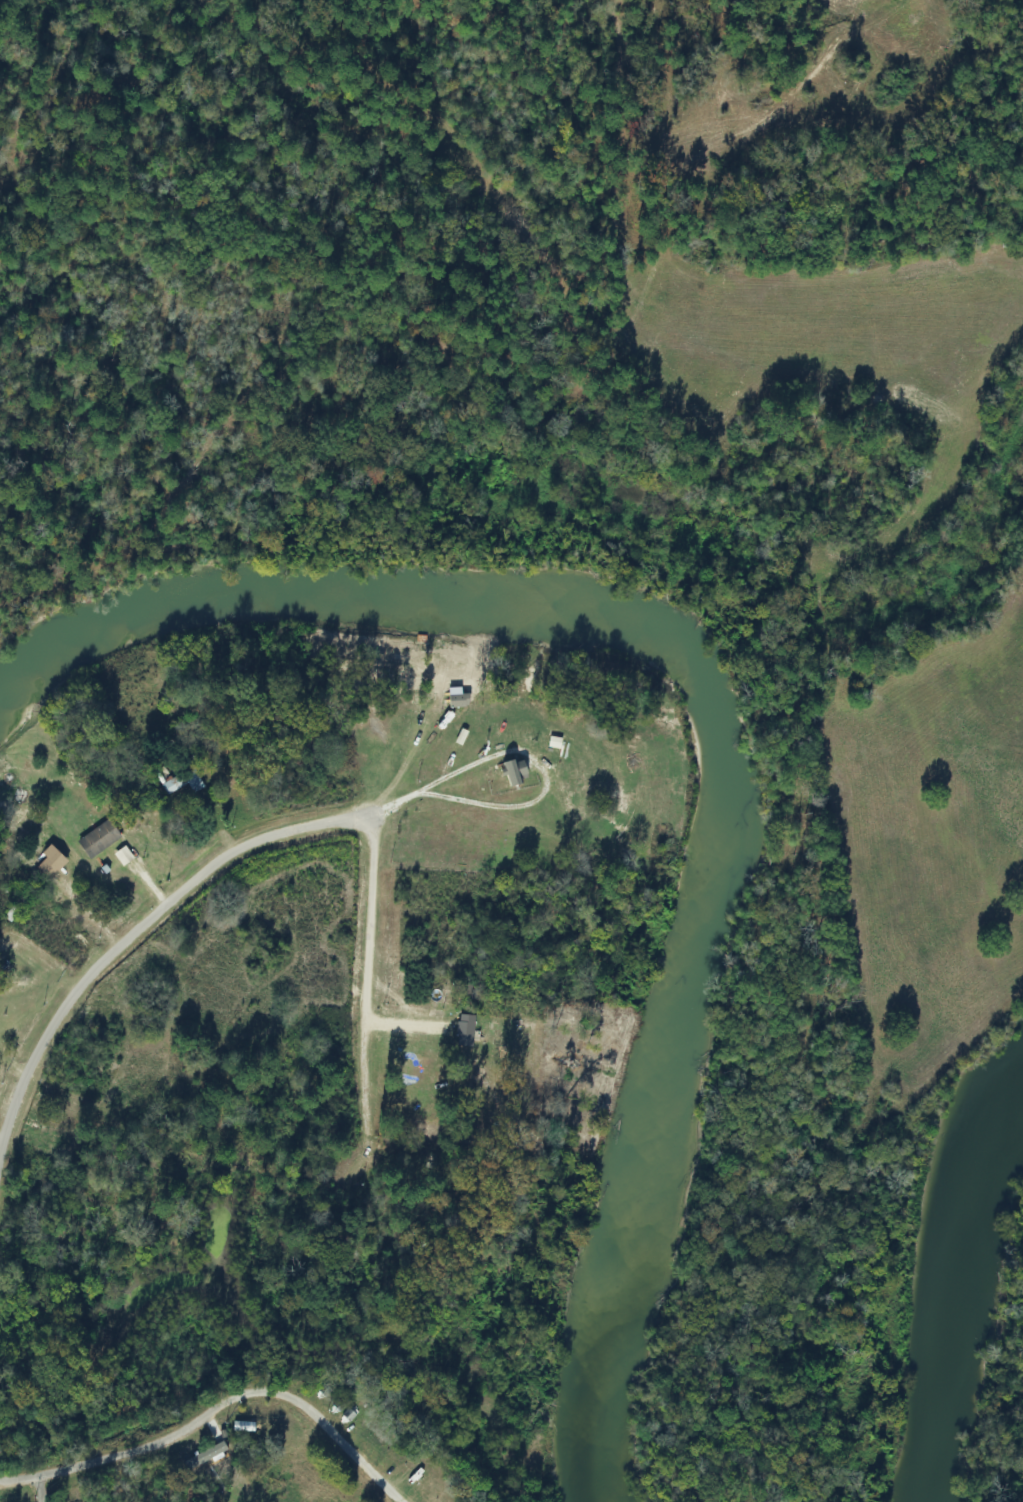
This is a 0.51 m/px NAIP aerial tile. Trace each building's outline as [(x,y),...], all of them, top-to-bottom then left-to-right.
[(167,795),(187,784),(192,793),(204,787),(192,766),(160,783),(167,795)] [(122,839),(110,820),(77,840),(89,859),(122,839)] [(42,862),(37,866),(49,879),(69,861),(53,844),(38,858),(42,862)]
